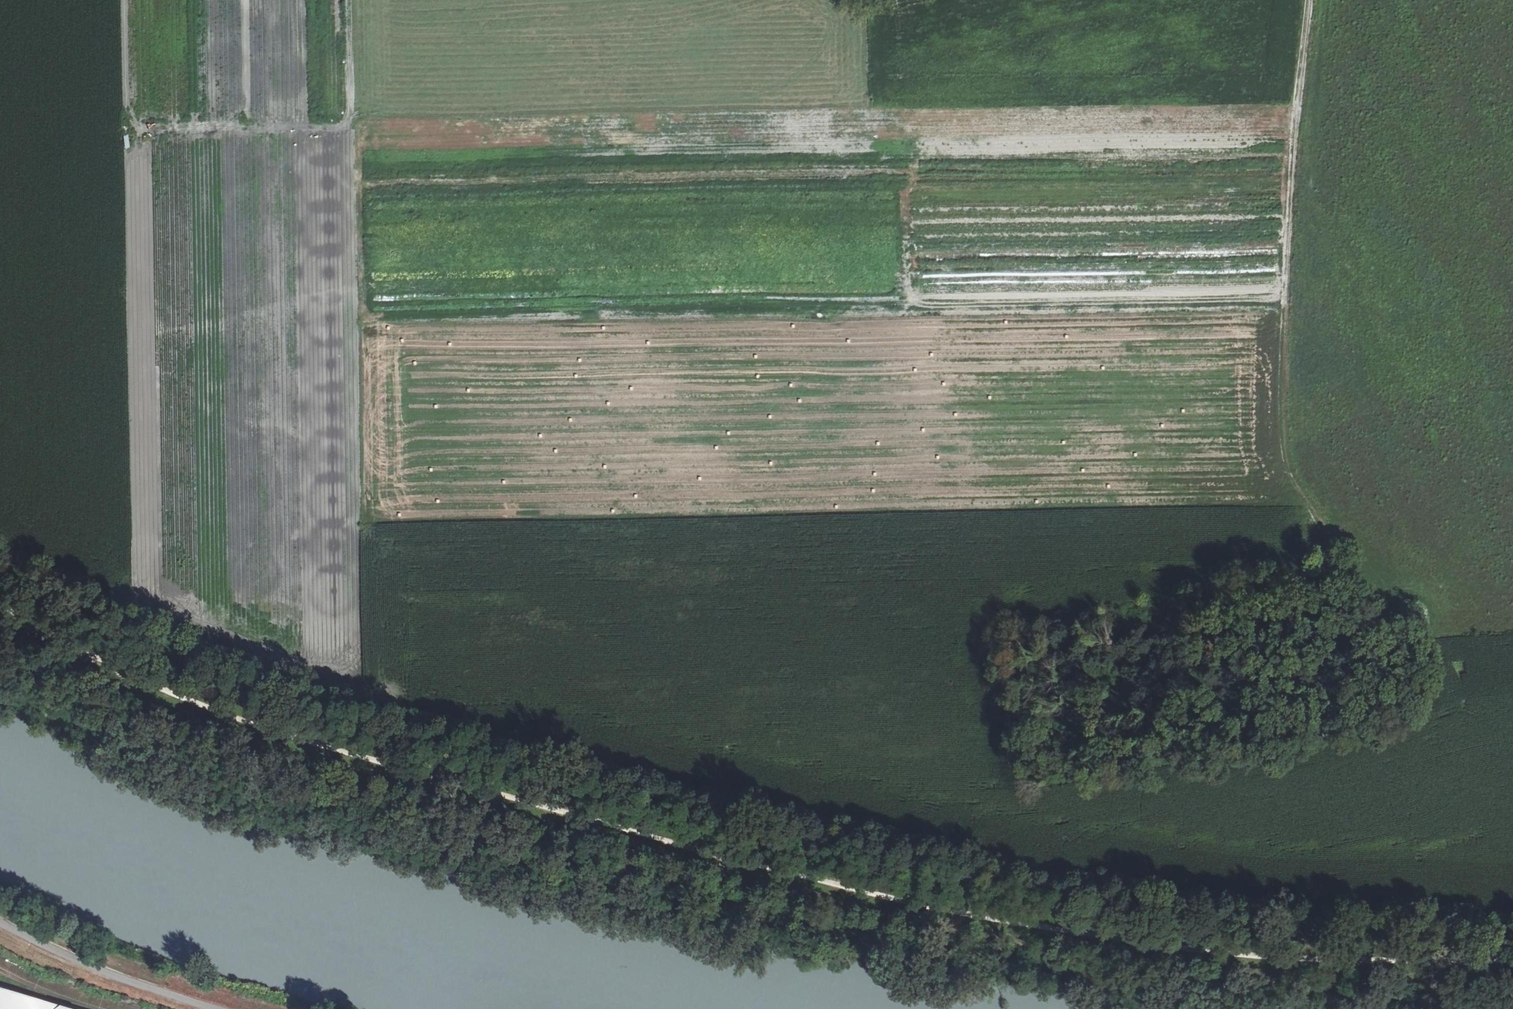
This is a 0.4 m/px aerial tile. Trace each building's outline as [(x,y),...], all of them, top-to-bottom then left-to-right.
[(0,988),(0,1008),(72,1008),(0,988)]
